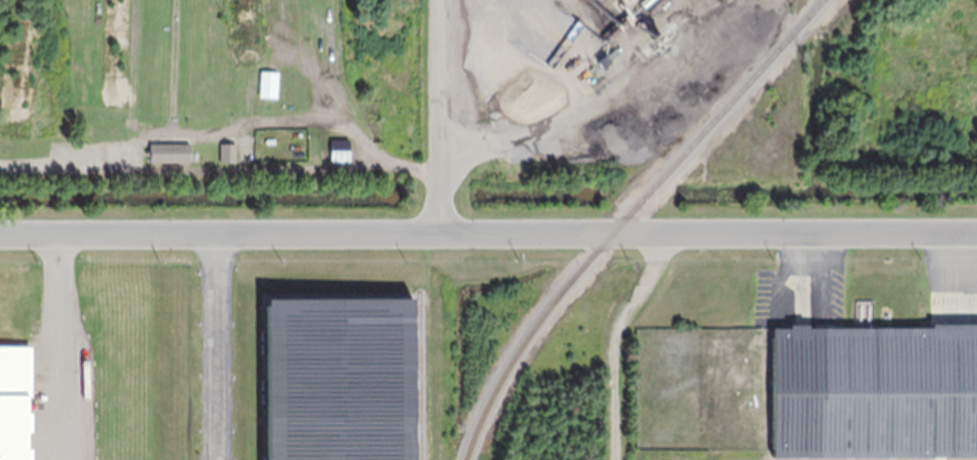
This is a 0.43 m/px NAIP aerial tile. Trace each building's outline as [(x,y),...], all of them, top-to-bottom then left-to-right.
[(615,2),(617,0),(630,0),(620,8),(615,2)] [(647,8),(656,0),(666,0),(652,14),(647,8)] [(603,67),(597,60),(605,53),(611,60),(603,67)] [(569,96),(565,92),(586,73),(590,78),(569,96)] [(331,160),(330,138),(348,138),(349,160),(331,160)] [(185,143),(190,143),(190,161),(151,162),(150,144),(150,143),(185,143)] [(220,162),(220,143),(236,143),(236,162),(220,162)] [(413,297),(414,459),(268,459),(266,298),(413,297)] [(932,323),(976,323),(976,456),(772,456),(772,447),(772,327),(789,327),(789,323),(808,323),(808,326),(845,326),(932,326),(932,323)] [(31,447),(31,459),(0,459),(0,345),(31,345),(31,348),(31,395),(27,395),(27,412),(31,412),(31,431),(27,431),(27,447),(31,447)]
